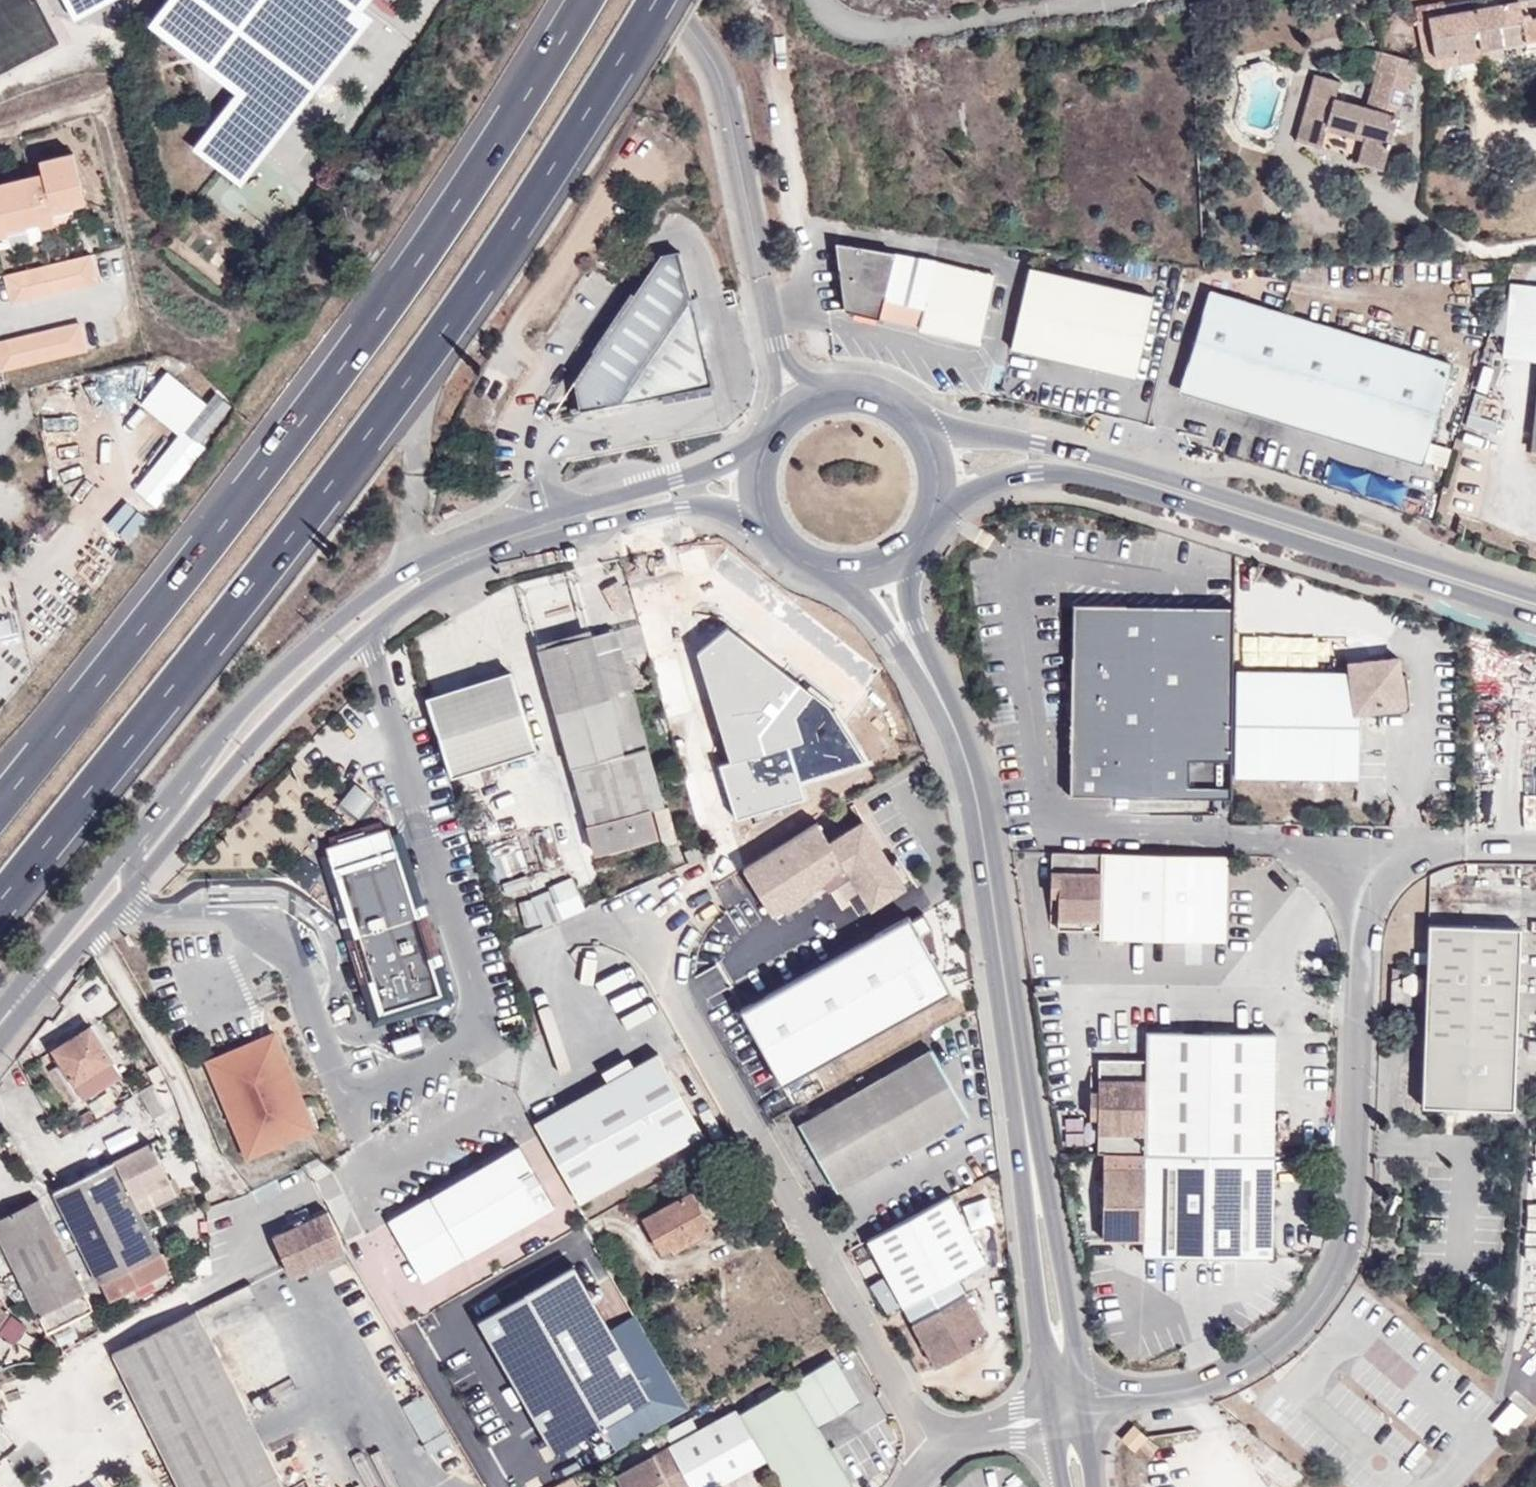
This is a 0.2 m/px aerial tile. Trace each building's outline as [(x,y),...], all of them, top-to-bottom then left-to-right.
[(174,5),(213,34),(199,52),(247,89),(216,128),(243,147),(270,110),(258,101),(287,65),(336,2),(337,0),(178,0),(174,5)] [(1458,53),(1460,63),(1483,59),(1481,48),(1472,0),(1466,1),(1466,4),(1468,10),(1446,14),(1445,8),(1443,2),(1415,7),(1417,20),(1428,18),(1435,57),(1458,53)] [(1472,0),(1481,48),(1525,40),(1527,51),(1535,50),(1535,18),(1529,19),(1529,13),(1521,15),(1519,0),(1505,0),(1506,3),(1478,8),(1477,0),(1473,0),(1472,0)] [(1478,8),(1506,3),(1505,0),(1477,0),(1478,8)] [(1528,0),(1519,0),(1521,15),(1529,13),(1528,0)] [(336,2),(287,65),(315,88),(365,24),(336,2)] [(1466,4),(1445,8),(1446,14),(1468,10),(1466,4)] [(1424,58),(1438,67),(1460,63),(1458,53),(1435,57),(1428,18),(1417,20),(1424,58)] [(1481,48),(1483,59),(1527,51),(1525,40),(1481,48)] [(1419,62),(1385,52),(1375,50),(1370,69),(1376,70),(1366,107),(1375,109),(1385,71),(1408,78),(1414,80),(1419,62)] [(1375,109),(1366,107),(1335,98),(1340,80),(1314,73),(1296,139),(1320,147),(1327,123),(1365,133),(1357,162),(1382,170),(1408,78),(1385,71),(1375,109)] [(52,211),(85,203),(73,153),(38,161),(42,173),(43,182),(0,191),(0,223),(4,222),(5,229),(38,221),(36,214),(52,211)] [(42,173),(0,183),(0,191),(43,182),(42,173)] [(54,223),(52,211),(36,214),(38,221),(40,227),(54,223)] [(882,298),(922,308),(934,261),(836,243),(844,310),(878,317),(882,298)] [(711,383),(678,249),(660,253),(573,383),(578,411),(711,383)] [(91,255),(4,275),(10,303),(97,282),(91,255)] [(922,308),(917,326),(982,344),(997,273),(934,261),(922,308)] [(1010,348),(1135,378),(1153,296),(1028,267),(1010,348)] [(1511,282),(1503,358),(1535,362),(1535,285),(1511,282)] [(1452,364),(1209,291),(1179,391),(1421,464),(1422,460),(1428,442),(1452,364)] [(917,326),(922,308),(882,298),(878,317),(917,326)] [(0,342),(0,370),(87,350),(80,323),(0,342)] [(207,404),(167,372),(141,404),(179,434),(135,489),(156,506),(204,445),(186,431),(207,404)] [(232,407),(215,394),(207,404),(186,431),(204,445),(232,407)] [(1447,468),(1453,449),(1428,442),(1422,460),(1447,468)] [(144,518),(126,503),(108,525),(127,539),(144,518)] [(1075,605),(1071,793),(1230,796),(1234,609),(1075,605)] [(616,629),(539,650),(598,853),(657,836),(650,809),(664,805),(616,629)] [(1404,708),(1401,675),(1399,658),(1348,663),(1350,674),(1237,671),(1235,776),(1358,778),(1359,713),(1404,708)] [(511,671),(428,697),(452,773),(535,746),(511,671)] [(1407,674),(1401,675),(1404,708),(1411,707),(1407,674)] [(804,798),(801,787),(794,767),(788,744),(720,765),(737,818),(804,798)] [(794,767),(801,787),(810,784),(804,763),(794,767)] [(867,816),(830,838),(852,872),(874,909),(910,886),(867,816)] [(830,838),(818,820),(743,868),(776,920),(852,872),(830,838)] [(692,864),(705,857),(700,847),(686,852),(692,864)] [(396,849),(333,868),(378,1012),(394,1007),(395,1012),(414,1009),(412,1002),(441,993),(396,849)] [(1224,855),(1049,852),(1049,885),(1057,886),(1056,896),(1056,919),(1097,920),(1097,930),(1098,930),(1098,938),(1223,940),(1224,855)] [(550,888),(564,919),(587,909),(573,878),(550,888)] [(1057,886),(1049,885),(1049,896),(1056,896),(1057,886)] [(924,908),(740,996),(779,1076),(954,993),(927,937),(936,933),(924,908)] [(1097,920),(1056,919),(1056,930),(1097,930),(1097,920)] [(1521,927),(1428,924),(1421,1106),(1514,1110),(1521,927)] [(210,1050),(246,1155),(317,1130),(282,1026),(210,1050)] [(91,1027),(55,1049),(85,1097),(121,1075),(91,1027)] [(420,1030),(392,1039),(396,1055),(425,1045),(420,1030)] [(1275,1033),(1147,1031),(1146,1059),(1146,1067),(1099,1066),(1098,1090),(1098,1104),(1090,1103),(1090,1116),(1098,1117),(1097,1152),(1102,1152),(1273,1155),(1275,1033)] [(932,1050),(799,1126),(837,1191),(903,1153),(969,1115),(932,1050)] [(659,1053),(534,1123),(580,1204),(705,1134),(659,1053)] [(1146,1059),(1099,1058),(1099,1066),(1146,1067),(1146,1059)] [(1098,1090),(1090,1091),(1090,1103),(1098,1104),(1098,1090)] [(151,1141),(114,1159),(139,1211),(176,1193),(151,1141)] [(522,1146),(388,1218),(423,1282),(557,1210),(522,1146)] [(1273,1155),(1102,1152),(1100,1240),(1142,1241),(1142,1254),(1271,1257),(1273,1155)] [(111,1299),(131,1289),(167,1271),(139,1211),(114,1159),(54,1191),(99,1282),(102,1280),(111,1299)] [(676,1248),(711,1228),(691,1191),(643,1218),(662,1252),(674,1245),(676,1248)] [(949,1195),(867,1239),(904,1306),(957,1278),(985,1263),(949,1195)] [(47,1332),(93,1309),(39,1199),(0,1218),(0,1237),(47,1332)] [(328,1210),(273,1235),(292,1276),(346,1251),(328,1210)] [(715,1234),(711,1228),(676,1248),(679,1254),(715,1234)] [(573,1265),(477,1320),(553,1453),(649,1399),(573,1265)] [(957,1278),(904,1306),(913,1323),(966,1295),(957,1278)] [(985,1330),(966,1295),(913,1323),(936,1367),(979,1344),(976,1335),(985,1330)] [(113,1351),(154,1434),(237,1391),(206,1328),(196,1310),(113,1351)] [(740,1414),(767,1460),(783,1486),(853,1486),(817,1427),(861,1402),(834,1357),(740,1414)] [(180,1486),(285,1486),(253,1424),(237,1391),(154,1434),(180,1486)] [(669,1446),(691,1486),(717,1486),(767,1460),(740,1414),(737,1409),(698,1430),(671,1445),(669,1446)] [(664,1431),(671,1445),(698,1430),(691,1416),(664,1431)] [(1126,1433),(1121,1439),(1135,1451),(1148,1436),(1134,1424),(1126,1433)] [(654,1454),(672,1486),(691,1486),(669,1446),(654,1454)] [(616,1474),(623,1486),(672,1486),(654,1454),(616,1474)] [(552,1486),(574,1486),(568,1477),(552,1486)]
